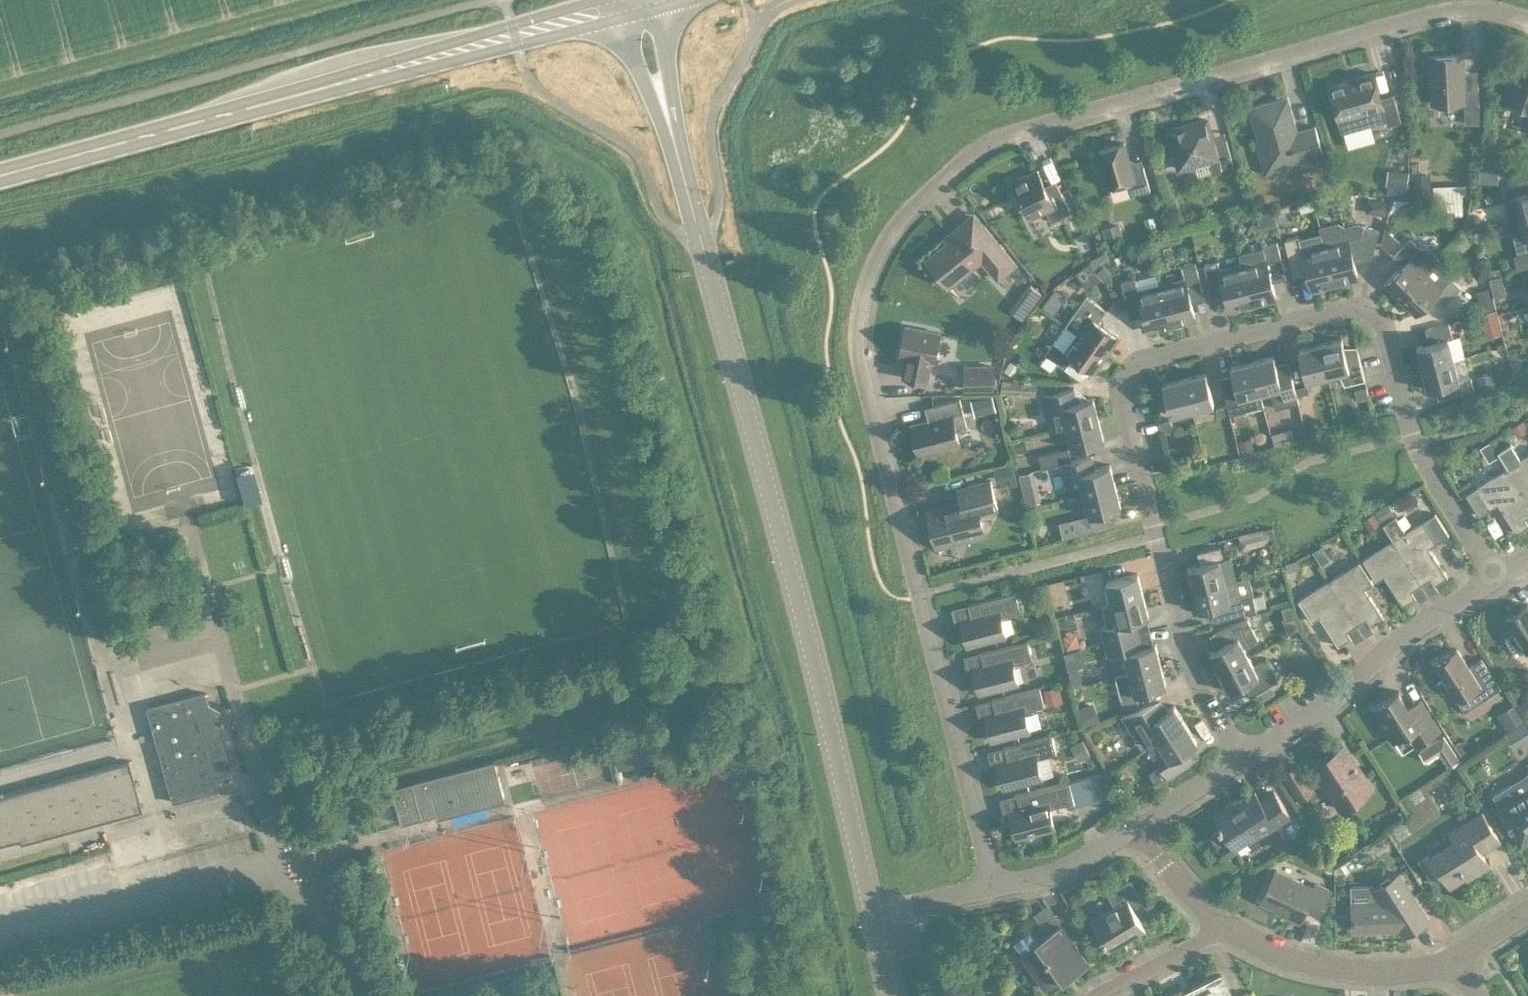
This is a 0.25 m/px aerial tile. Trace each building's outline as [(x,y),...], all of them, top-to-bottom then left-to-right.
[(1460,52),(1427,53),(1429,101),(1461,99),(1462,121),(1477,120),(1475,79),(1461,80),(1461,68),(1460,52)] [(1518,60),(1504,96),(1527,105),(1527,64),(1518,60)] [(1383,117),(1385,122),(1398,119),(1390,92),(1377,95),(1370,70),(1354,74),(1354,76),(1327,84),(1339,129),(1383,117)] [(1259,162),(1262,171),(1280,166),(1279,161),(1320,149),(1313,126),(1295,131),(1285,94),(1249,104),(1258,135),(1252,137),(1259,162)] [(1204,117),(1165,128),(1172,153),(1176,166),(1190,162),(1193,161),(1196,173),(1210,169),(1231,163),(1224,137),(1210,140),(1204,117)] [(1129,167),(1121,140),(1096,147),(1106,184),(1123,179),(1128,193),(1147,188),(1140,163),(1129,167)] [(1043,187),(1034,167),(1009,179),(1015,192),(1011,194),(1017,205),(1021,203),(1027,215),(1043,207),(1048,218),(1068,209),(1054,182),(1043,187)] [(1495,168),(1477,167),(1477,179),(1495,180),(1495,168)] [(1527,211),(1527,187),(1514,191),(1511,179),(1497,182),(1502,200),(1512,197),(1516,214),(1527,211)] [(1459,214),(1459,194),(1463,194),(1463,186),(1431,186),(1431,196),(1427,196),(1427,202),(1435,202),(1435,206),(1443,206),(1443,210),(1451,210),(1451,214),(1459,214)] [(1515,252),(1527,248),(1527,245),(1526,236),(1527,236),(1527,211),(1516,214),(1520,232),(1510,234),(1515,252)] [(946,238),(924,257),(946,284),(979,257),(995,276),(1012,262),(977,218),(972,212),(944,236),(946,238)] [(1331,282),(1355,276),(1350,254),(1352,251),(1369,255),(1377,228),(1355,222),(1342,225),(1335,221),(1318,225),(1318,224),(1317,224),(1319,231),(1331,282)] [(1382,226),(1378,242),(1386,250),(1397,238),(1384,226),(1382,226)] [(1331,282),(1319,231),(1297,237),(1296,234),(1282,237),(1289,267),(1300,264),(1303,266),(1309,287),(1331,282)] [(1397,297),(1423,270),(1435,257),(1424,246),(1417,245),(1407,236),(1390,253),(1399,263),(1381,282),(1397,297)] [(1237,253),(1239,262),(1249,302),(1273,296),(1268,275),(1270,272),(1282,269),(1274,239),(1259,243),(1260,247),(1237,253)] [(1515,252),(1511,253),(1513,261),(1527,257),(1527,248),(1515,252)] [(1513,261),(1515,269),(1519,268),(1527,266),(1527,257),(1513,261)] [(1249,302),(1239,262),(1217,268),(1215,259),(1201,262),(1207,288),(1218,285),(1221,287),(1227,308),(1249,302)] [(1158,283),(1168,323),(1193,317),(1187,295),(1189,292),(1200,290),(1192,260),(1179,264),(1182,277),(1158,283)] [(1519,268),(1523,286),(1527,285),(1527,266),(1519,268)] [(1423,270),(1397,297),(1413,313),(1431,294),(1441,303),(1458,285),(1448,276),(1438,285),(1423,270)] [(1158,283),(1135,289),(1132,276),(1118,279),(1126,308),(1137,306),(1140,307),(1145,329),(1168,323),(1158,283)] [(1084,294),(1076,305),(1063,322),(1105,352),(1118,334),(1096,319),(1104,308),(1084,294)] [(1426,340),(1414,343),(1419,365),(1450,357),(1460,354),(1462,354),(1457,333),(1449,335),(1446,321),(1422,327),(1426,340)] [(1092,370),(1105,352),(1063,322),(1042,351),(1062,365),(1070,355),(1092,370)] [(900,374),(924,379),(928,357),(931,358),(937,331),(902,324),(897,351),(905,353),(900,374)] [(1317,341),(1325,372),(1336,370),(1342,382),(1363,377),(1355,346),(1342,349),(1339,336),(1317,341)] [(1325,372),(1317,341),(1295,347),(1303,378),(1325,372)] [(1257,390),(1267,387),(1272,406),(1296,400),(1294,393),(1292,385),(1286,362),(1274,365),(1271,353),(1249,359),(1257,390)] [(1450,357),(1419,365),(1425,386),(1433,384),(1437,383),(1438,383),(1441,395),(1471,387),(1468,375),(1465,376),(1460,354),(1450,357)] [(1260,401),(1257,390),(1249,359),(1228,364),(1231,376),(1218,379),(1224,402),(1226,410),(1260,401)] [(962,387),(990,386),(989,364),(961,365),(962,387)] [(1203,370),(1181,376),(1189,407),(1211,401),(1203,370)] [(1168,412),(1189,407),(1181,376),(1160,381),(1168,412)] [(1034,381),(1000,378),(999,390),(1033,393),(1034,381)] [(1049,428),(1064,424),(1096,416),(1090,395),(1074,399),(1071,385),(1040,393),(1049,428)] [(916,451),(957,441),(953,427),(964,424),(957,396),(929,403),(933,416),(908,422),(916,451)] [(1070,446),(1101,438),(1096,416),(1064,424),(1070,446)] [(1143,422),(1130,424),(1132,440),(1145,438),(1143,422)] [(1496,452),(1504,465),(1527,504),(1527,450),(1517,457),(1507,441),(1494,449),(1496,452)] [(1065,446),(1036,453),(1039,465),(1068,458),(1065,446)] [(1081,491),(1113,483),(1107,462),(1091,466),(1088,453),(1057,461),(1063,485),(1079,481),(1081,491)] [(1504,465),(1463,491),(1477,513),(1497,500),(1500,504),(1498,505),(1513,530),(1526,522),(1522,515),(1527,512),(1527,504),(1504,465)] [(960,503),(927,511),(934,541),(980,529),(975,510),(987,507),(995,505),(992,494),(988,478),(965,484),(956,486),(960,503)] [(1113,483),(1081,491),(1087,513),(1075,516),(1078,528),(1086,526),(1087,529),(1106,524),(1103,509),(1118,505),(1113,483)] [(1380,522),(1390,537),(1418,581),(1428,575),(1432,582),(1445,574),(1429,549),(1427,550),(1424,546),(1446,532),(1432,511),(1403,529),(1393,514),(1380,522)] [(1418,581),(1390,537),(1360,557),(1373,578),(1383,572),(1386,576),(1384,577),(1400,602),(1413,594),(1408,588),(1418,581)] [(1197,561),(1185,564),(1190,586),(1232,575),(1227,554),(1220,556),(1217,544),(1194,550),(1197,561)] [(1357,559),(1326,578),(1354,622),(1364,616),(1368,623),(1381,615),(1365,589),(1363,591),(1360,586),(1370,580),(1357,559)] [(1135,571),(1103,579),(1109,601),(1140,593),(1135,571)] [(1089,607),(1082,573),(1061,578),(1065,597),(1041,603),(1044,616),(1089,607)] [(1232,575),(1190,586),(1196,608),(1201,606),(1208,604),(1212,617),(1212,618),(1254,607),(1253,606),(1250,593),(1250,592),(1238,596),(1233,577),(1232,575)] [(1354,622),(1326,578),(1296,597),(1309,619),(1319,612),(1322,617),(1320,618),(1336,643),(1349,635),(1344,628),(1354,622)] [(1013,590),(966,602),(969,613),(968,616),(958,619),(964,642),(1003,633),(998,614),(1017,609),(1013,590)] [(1104,625),(1096,627),(1100,640),(1137,630),(1145,628),(1144,624),(1142,615),(1145,614),(1146,614),(1140,593),(1109,601),(1099,603),(1104,625)] [(1523,647),(1524,648),(1527,645),(1527,607),(1525,602),(1503,615),(1511,628),(1501,634),(1513,653),(1523,647)] [(1218,643),(1207,649),(1217,669),(1246,654),(1241,645),(1256,637),(1245,616),(1211,629),(1218,643)] [(1137,630),(1100,640),(1103,653),(1121,648),(1127,670),(1158,662),(1152,640),(1152,641),(1148,641),(1146,633),(1145,628),(1137,630)] [(1297,628),(1285,635),(1302,663),(1314,656),(1297,628)] [(979,649),(981,660),(980,664),(970,666),(976,690),(1015,680),(1010,661),(1029,656),(1025,637),(979,649)] [(1465,664),(1454,646),(1432,661),(1441,676),(1434,680),(1440,690),(1447,686),(1462,709),(1498,686),(1479,655),(1465,664)] [(1251,663),(1246,654),(1217,669),(1227,689),(1241,681),(1248,694),(1276,677),(1267,660),(1261,657),(1251,663)] [(1127,670),(1113,673),(1121,705),(1136,701),(1133,691),(1163,684),(1158,662),(1127,670)] [(991,696),(993,707),(992,711),(982,713),(988,737),(1027,727),(1022,708),(1041,703),(1037,684),(991,696)] [(1418,698),(1406,706),(1395,689),(1370,705),(1391,738),(1404,729),(1413,743),(1437,728),(1418,698)] [(189,693),(144,705),(169,799),(214,787),(212,781),(225,778),(227,773),(211,711),(206,708),(201,690),(189,693)] [(1148,701),(1118,713),(1135,739),(1140,748),(1156,739),(1183,721),(1171,703),(1166,706),(1160,696),(1148,701)] [(1506,750),(1526,738),(1513,717),(1493,728),(1506,750)] [(1161,747),(1151,753),(1164,775),(1168,773),(1191,758),(1197,754),(1190,743),(1195,740),(1183,721),(1156,739),(1161,747)] [(1003,744),(1006,755),(1004,758),(994,761),(1000,785),(1039,775),(1034,756),(1054,751),(1049,732),(1003,744)] [(1070,732),(1057,737),(1061,749),(1075,744),(1070,732)] [(1441,733),(1417,748),(1422,757),(1437,748),(1447,763),(1456,757),(1441,733)] [(1281,771),(1296,796),(1311,787),(1310,785),(1320,778),(1337,806),(1369,786),(1343,744),(1323,756),(1322,755),(1310,763),(1312,765),(1301,771),(1296,762),(1281,771)] [(138,807),(125,758),(0,791),(0,840),(15,836),(16,840),(138,807)] [(492,758),(389,785),(392,794),(398,821),(399,821),(419,816),(432,812),(433,817),(448,813),(447,808),(490,797),(501,794),(496,773),(492,758)] [(1491,793),(1499,805),(1495,807),(1518,843),(1527,836),(1527,770),(1521,774),(1507,783),(1491,793)] [(1094,793),(1102,791),(1097,771),(1065,779),(1071,799),(1072,803),(1091,798),(1095,797),(1094,793)] [(1051,825),(1046,805),(1071,799),(1065,779),(1015,791),(1018,803),(1016,808),(1007,810),(1013,834),(1051,825)] [(1212,814),(1217,822),(1215,823),(1217,826),(1207,832),(1222,854),(1234,847),(1233,845),(1246,836),(1248,838),(1287,814),(1271,789),(1258,798),(1252,789),(1212,814)] [(246,814),(254,812),(252,805),(244,807),(246,814)] [(1471,868),(1473,871),(1487,862),(1479,850),(1497,838),(1479,810),(1447,830),(1453,839),(1429,854),(1447,883),(1471,868)] [(1273,867),(1258,898),(1282,910),(1281,912),(1296,919),(1302,906),(1318,912),(1328,887),(1313,880),(1311,885),(1273,867)] [(1400,932),(1426,916),(1397,870),(1371,886),(1379,899),(1350,900),(1351,928),(1397,926),(1400,932)] [(1089,918),(1106,948),(1142,927),(1129,905),(1140,899),(1128,878),(1105,892),(1112,904),(1089,918)] [(1046,984),(1048,986),(1085,960),(1058,922),(1036,938),(1029,928),(1011,940),(1043,986),(1046,984)] [(1245,989),(1230,995),(1218,971),(1180,990),(1179,987),(1163,995),(1248,995),(1245,989)]
